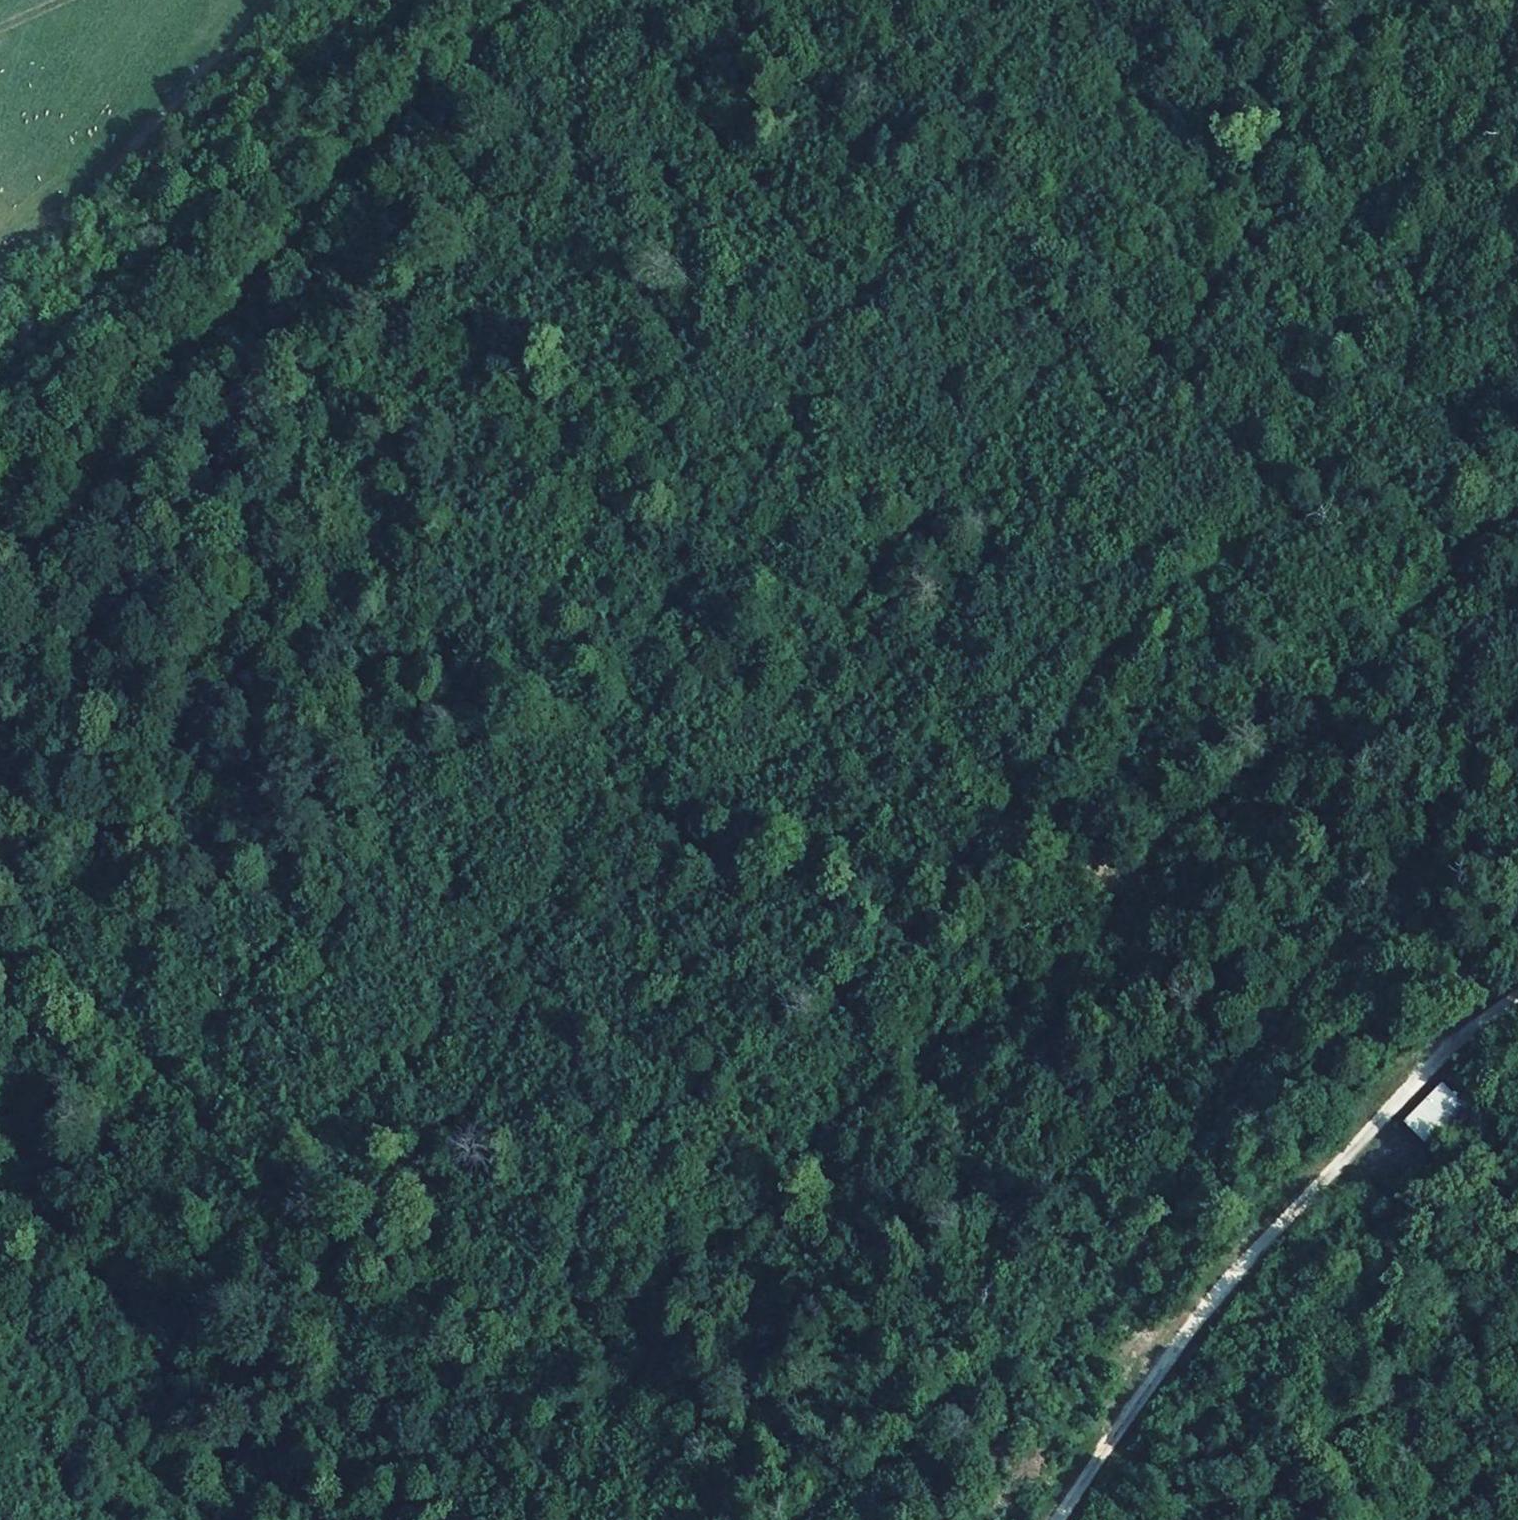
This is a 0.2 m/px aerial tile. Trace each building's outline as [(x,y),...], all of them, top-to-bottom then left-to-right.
[(1402,1120),(1432,1150),(1472,1110),(1442,1080),(1402,1120)]
